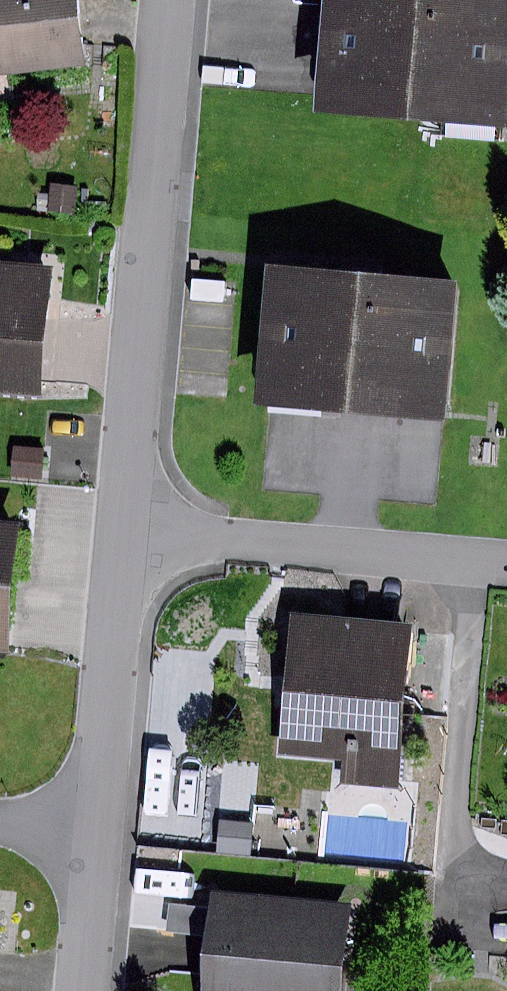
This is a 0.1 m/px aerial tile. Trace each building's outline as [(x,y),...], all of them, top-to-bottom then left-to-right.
[(85,69),(77,0),(0,0),(0,79),(85,69)] [(317,113),(506,128),(506,0),(326,0),(317,113)] [(49,184),(46,211),(72,214),(75,187),(49,184)] [(0,266),(0,384),(30,387),(42,270),(0,266)] [(457,289),(269,275),(259,403),(447,417),(457,289)] [(42,447),(15,446),(13,479),(41,480),(42,447)] [(6,653),(10,597),(15,521),(0,520),(0,652),(6,653)] [(412,625),(294,616),(283,752),(343,757),(341,784),(399,789),(412,625)] [(220,820),(217,851),(250,854),(253,824),(220,820)] [(212,893),(203,990),(335,990),(343,905),(212,893)] [(169,904),(167,931),(200,934),(202,907),(169,904)]
